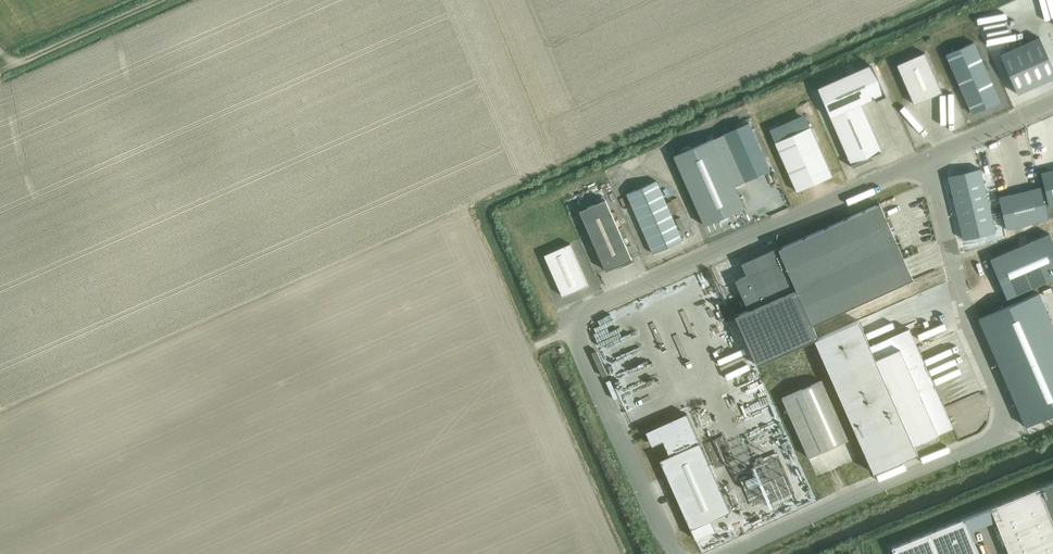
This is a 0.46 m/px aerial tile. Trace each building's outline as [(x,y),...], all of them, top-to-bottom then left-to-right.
[(1000,54),(1017,93),(1052,78),(1052,67),(1039,36),(1000,54)] [(974,41),(946,54),(972,113),(1000,101),(974,41)] [(924,51),(897,63),(914,103),(941,91),(924,51)] [(870,64),(818,87),(830,115),(860,102),(874,96),(882,93),(870,64)] [(850,107),(830,115),(839,136),(852,167),(873,158),(872,156),(882,151),(860,102),(850,107)] [(777,124),(768,128),(774,140),(782,137),(777,124)] [(811,127),(775,143),(797,192),(833,176),(811,127)] [(714,138),(674,155),(704,225),(745,207),(735,185),(714,138)] [(980,168),(949,175),(964,239),(995,231),(980,168)] [(1041,172),(1049,206),(1052,205),(1052,169),(1041,172)] [(656,180),(627,193),(653,252),(683,239),(656,180)] [(1040,187),(998,197),(1006,229),(1048,219),(1040,187)] [(632,259),(606,200),(580,211),(606,270),(632,259)] [(735,280),(748,309),(796,288),(812,324),(913,279),(879,203),(778,248),(777,247),(742,263),(747,274),(735,280)] [(990,258),(1007,298),(1052,278),(1052,242),(1049,233),(990,258)] [(588,284),(570,243),(544,254),(562,295),(588,284)] [(748,309),(735,315),(757,364),(818,337),(812,324),(796,288),(748,309)] [(979,319),(1026,426),(1052,414),(1052,324),(1039,292),(979,319)] [(858,320),(814,339),(874,472),(918,453),(914,444),(953,427),(918,347),(909,327),(870,345),(858,320)] [(821,380),(782,397),(809,457),(848,439),(821,380)] [(748,390),(750,399),(759,397),(757,388),(748,390)] [(686,413),(646,431),(652,445),(663,440),(664,443),(669,454),(659,459),(691,528),(730,511),(686,413)] [(990,507),(1009,553),(1052,553),(1052,482),(990,507)] [(891,547),(894,553),(979,553),(964,518),(891,547)]
